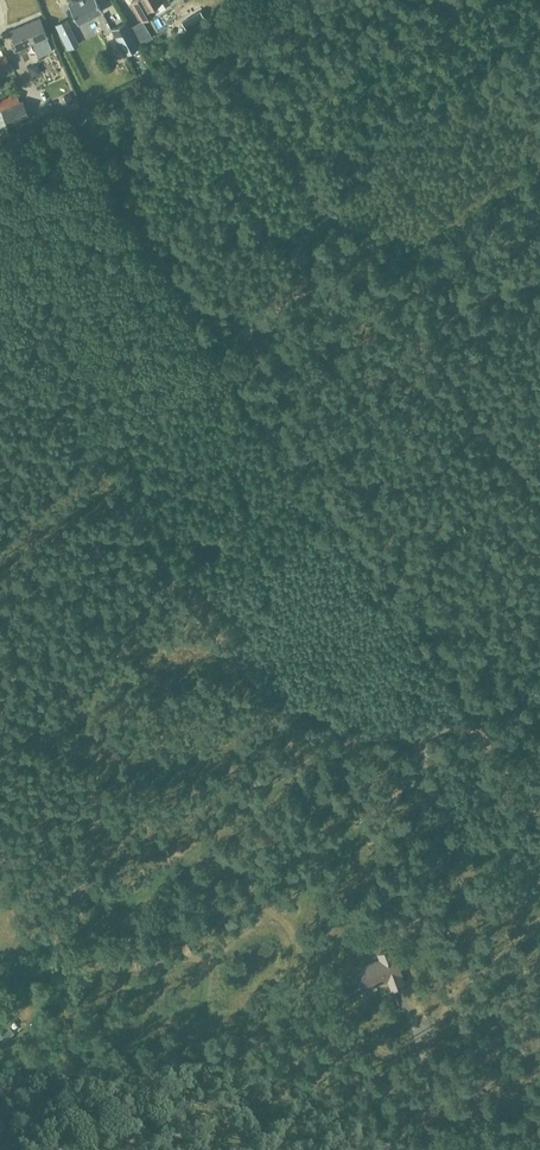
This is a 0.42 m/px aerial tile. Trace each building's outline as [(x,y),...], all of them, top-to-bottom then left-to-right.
[(70,6),(80,24),(103,11),(103,12),(104,11),(98,0),(81,0),(71,6),(71,5),(70,6)] [(142,2),(135,6),(143,20),(155,13),(152,8),(163,1),(162,0),(141,0),(142,2)] [(201,10),(182,21),(187,30),(206,20),(201,10)] [(52,51),(47,38),(49,37),(42,18),(11,31),(15,42),(12,43),(15,51),(31,44),(33,48),(34,47),(38,57),(52,51)] [(61,36),(71,32),(65,20),(56,24),(61,36)] [(127,21),(113,29),(126,54),(140,47),(127,21)] [(0,56),(0,68),(9,64),(6,54),(0,56)] [(71,92),(63,95),(66,102),(74,99),(71,92)] [(9,128),(31,118),(23,100),(20,101),(16,93),(0,100),(0,124),(2,128),(8,126),(9,128)] [(379,954),(381,960),(358,969),(365,988),(388,979),(392,988),(404,983),(400,974),(401,973),(394,955),(393,955),(391,949),(379,954)] [(14,1032),(0,1015),(0,1044),(14,1032)]
